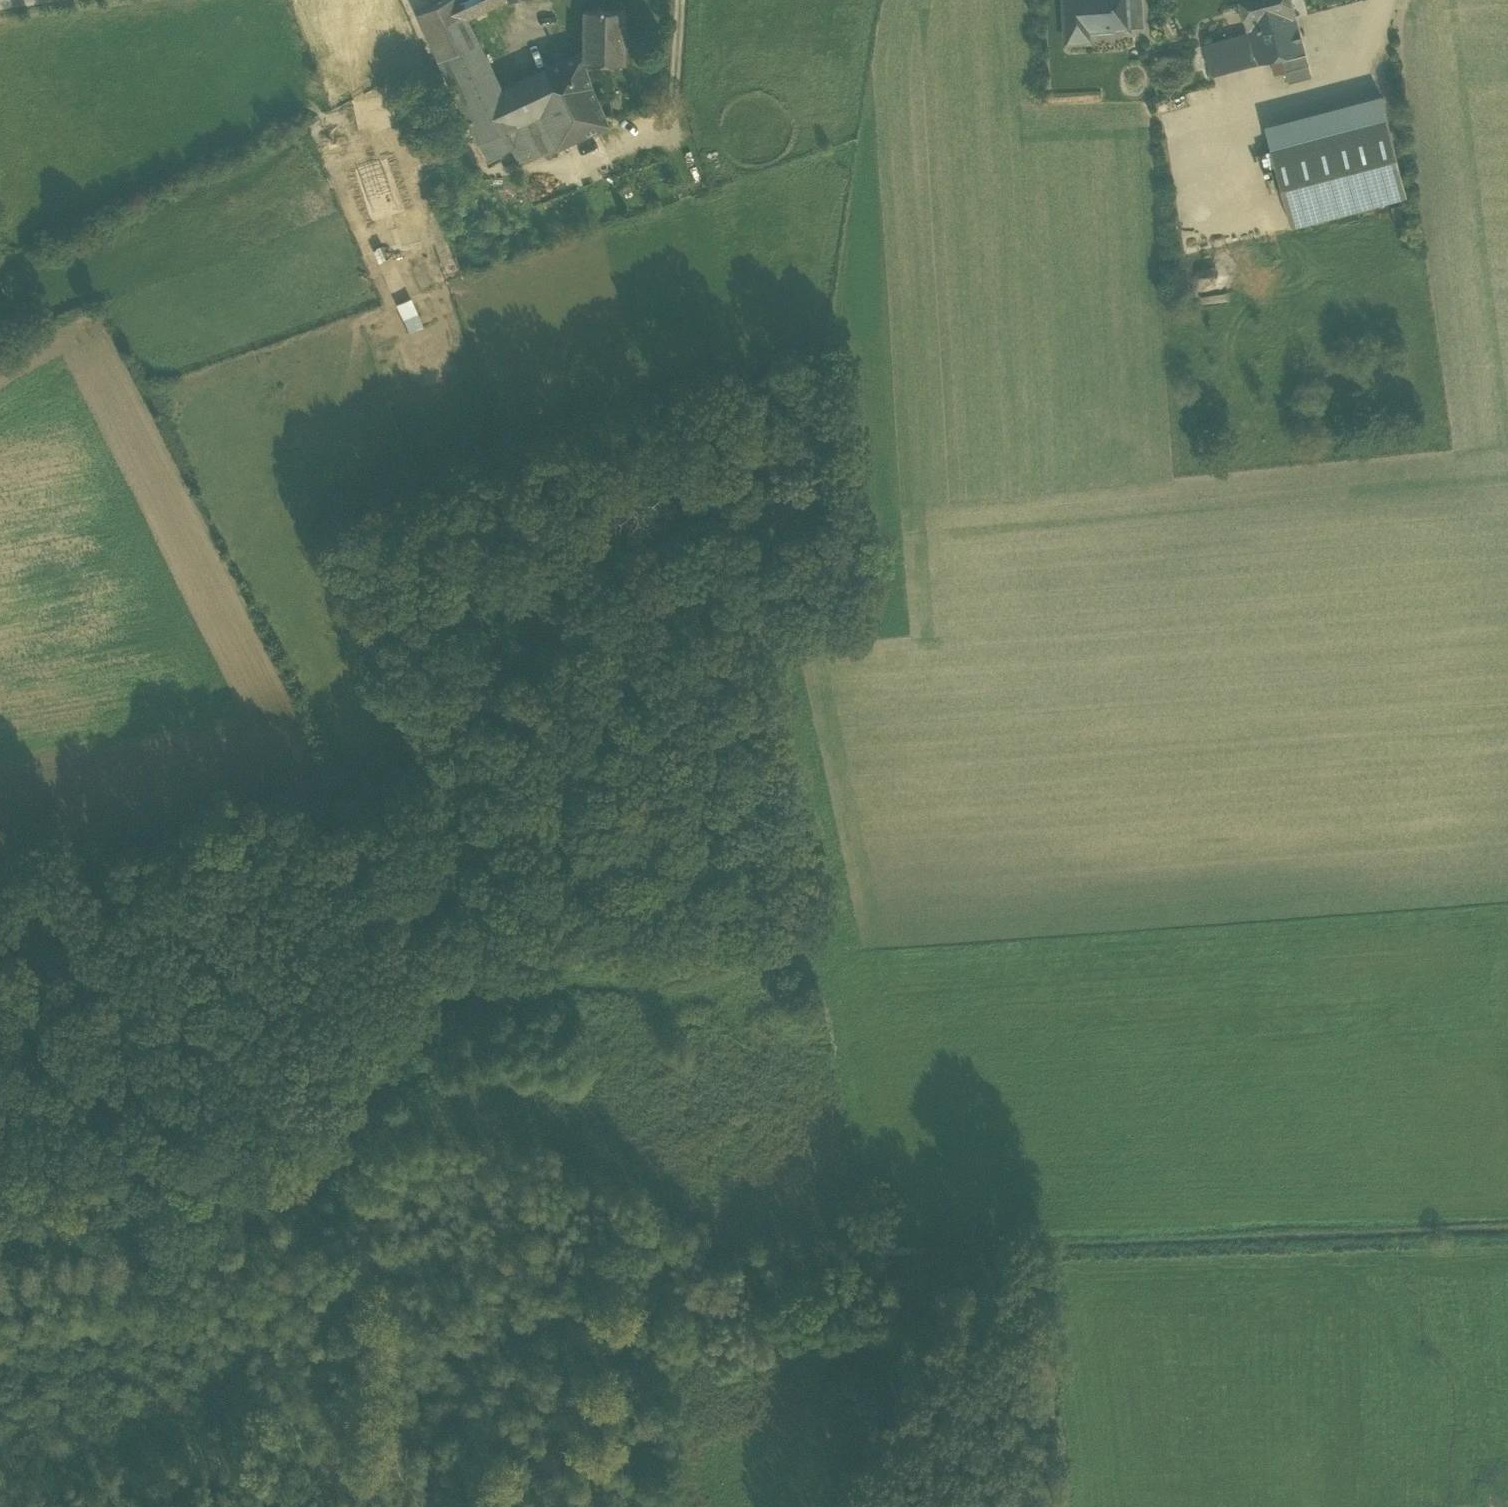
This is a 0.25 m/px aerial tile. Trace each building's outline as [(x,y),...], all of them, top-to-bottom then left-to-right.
[(521,165),(608,125),(591,89),(583,63),(582,63),(582,52),(568,58),(564,49),(552,54),(556,63),(500,90),(466,18),(505,0),(443,0),(415,13),(476,143),(505,130),(512,145),(521,165)] [(1069,40),(1090,39),(1089,29),(1126,27),(1127,27),(1125,0),(1066,0),(1069,40)] [(1126,29),(1145,27),(1143,0),(1125,0),(1127,27),(1126,27),(1126,29)] [(1248,28),(1296,16),(1292,0),(1240,0),(1248,28)] [(583,63),(622,63),(623,10),(583,10),(582,52),(582,63),(583,63)] [(1249,33),(1238,36),(1204,46),(1212,75),(1246,66),(1305,50),(1296,16),(1248,28),(1249,33)] [(1282,60),(1288,83),(1312,76),(1306,54),(1282,60)] [(1265,126),(1271,149),(1387,118),(1381,95),(1265,126)] [(1271,149),(1291,226),(1331,216),(1407,195),(1387,118),(1271,149)] [(369,208),(392,202),(385,169),(361,174),(369,208)] [(408,293),(395,298),(408,331),(422,325),(408,293)]
